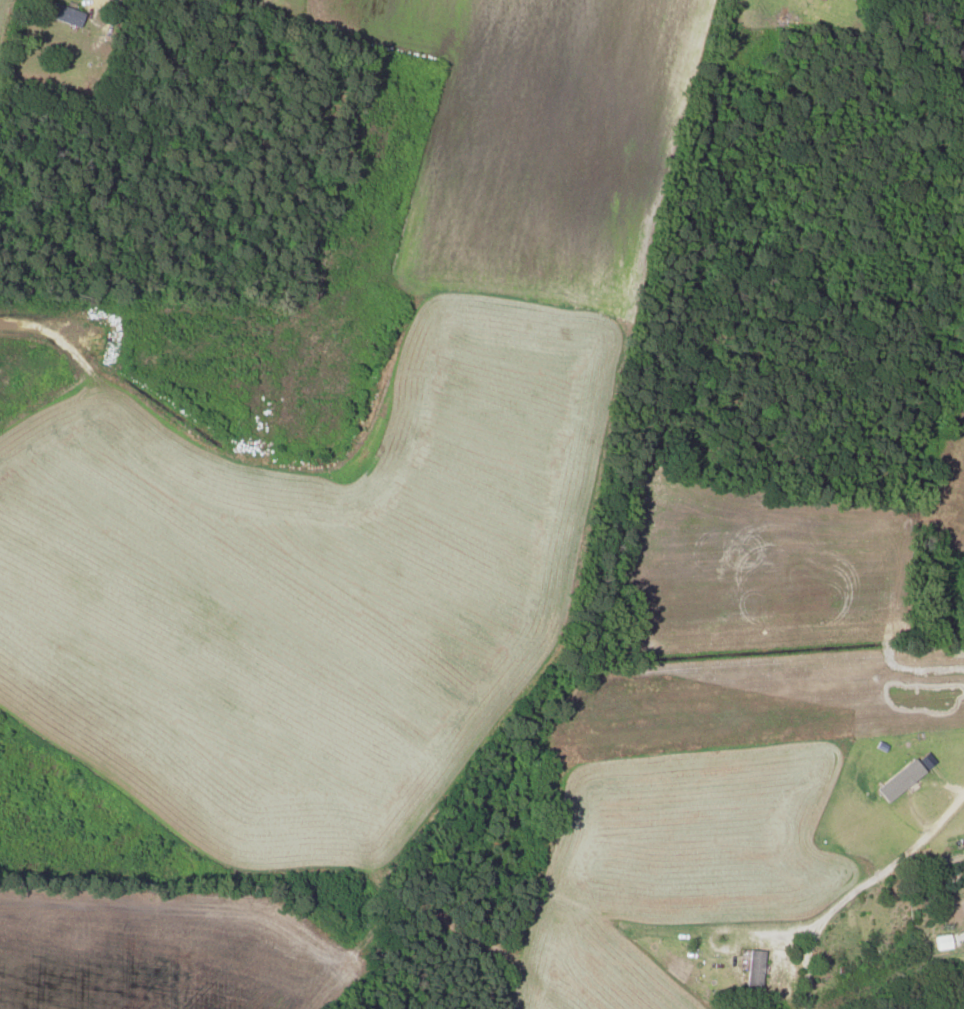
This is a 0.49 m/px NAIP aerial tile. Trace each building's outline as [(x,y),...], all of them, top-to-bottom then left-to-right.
[(83,13),(50,1),(44,16),(77,28),(83,13)] [(872,787),(883,802),(922,771),(911,757),(872,787)] [(933,935),(934,949),(949,948),(948,934),(933,935)] [(742,984),(759,986),(763,951),(746,949),(742,984)]
